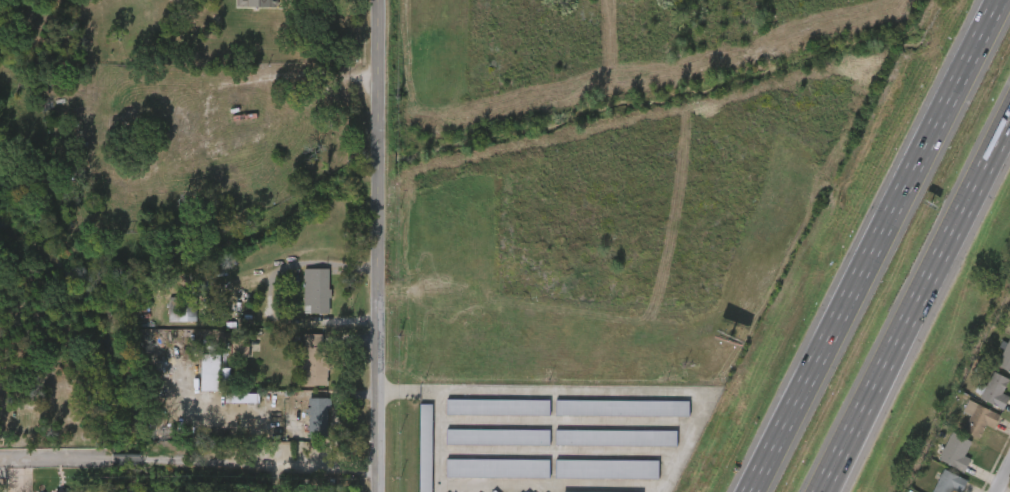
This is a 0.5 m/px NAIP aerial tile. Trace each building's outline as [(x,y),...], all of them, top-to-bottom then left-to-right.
[(216,5),(222,5),(222,19),(263,20),(263,0),(216,0),(216,5)] [(316,281),(290,280),(289,325),(315,325),(316,281)] [(154,333),(182,334),(183,312),(155,312),(154,333)] [(1009,319),(999,347),(1009,351),(1009,319)] [(249,356),(232,356),(232,337),(249,337),(249,356)] [(1009,338),(1009,339),(1009,373),(994,364),(1009,338)] [(324,343),(325,372),(305,372),(304,344),(324,343)] [(288,392),(308,393),(309,346),(290,346),(288,392)] [(235,369),(235,350),(218,351),(218,369),(235,369)] [(221,352),(221,389),(202,389),(202,352),(221,352)] [(187,402),(206,403),(207,365),(188,365),(187,402)] [(979,398),(993,372),(1009,380),(1002,394),(1009,397),(1003,410),(979,398)] [(995,391),(978,383),(965,410),(989,421),(995,408),(988,405),(995,391)] [(446,413),(446,399),(549,399),(549,413),(446,413)] [(555,415),(555,399),(689,399),(689,415),(555,415)] [(1000,416),(993,429),(985,425),(980,437),(964,429),(970,416),(963,412),(969,400),(1000,416)] [(432,403),(432,491),(419,491),(419,403),(432,403)] [(245,415),(245,405),(211,406),(212,415),(245,415)] [(314,449),(314,410),(293,410),(293,449),(314,449)] [(535,427),(535,412),(433,411),(432,426),(535,427)] [(541,427),(675,428),(675,413),(541,412),(541,427)] [(955,427),(949,443),(966,450),(971,437),(980,440),(986,426),(953,412),(948,424),(955,427)] [(549,428),(549,444),(446,444),(446,428),(549,428)] [(676,430),(676,444),(555,444),(555,430),(676,430)] [(938,460),(951,432),(976,443),(964,471),(938,460)] [(535,442),(432,440),(432,455),(535,457),(535,442)] [(662,458),(662,443),(541,442),(541,457),(662,458)] [(957,454),(936,444),(923,472),(950,484),(956,470),(951,468),(957,454)] [(549,477),(446,477),(446,458),(549,458),(549,477)] [(555,477),(555,460),(658,460),(658,477),(555,477)] [(967,479),(962,491),(960,491),(952,489),(951,491),(933,491),(941,469),(967,479)] [(535,490),(535,472),(432,471),(432,489),(535,490)] [(644,472),(541,471),(541,489),(644,490),(644,472)] [(953,491),(928,481),(923,491),(952,491),(953,491)]
